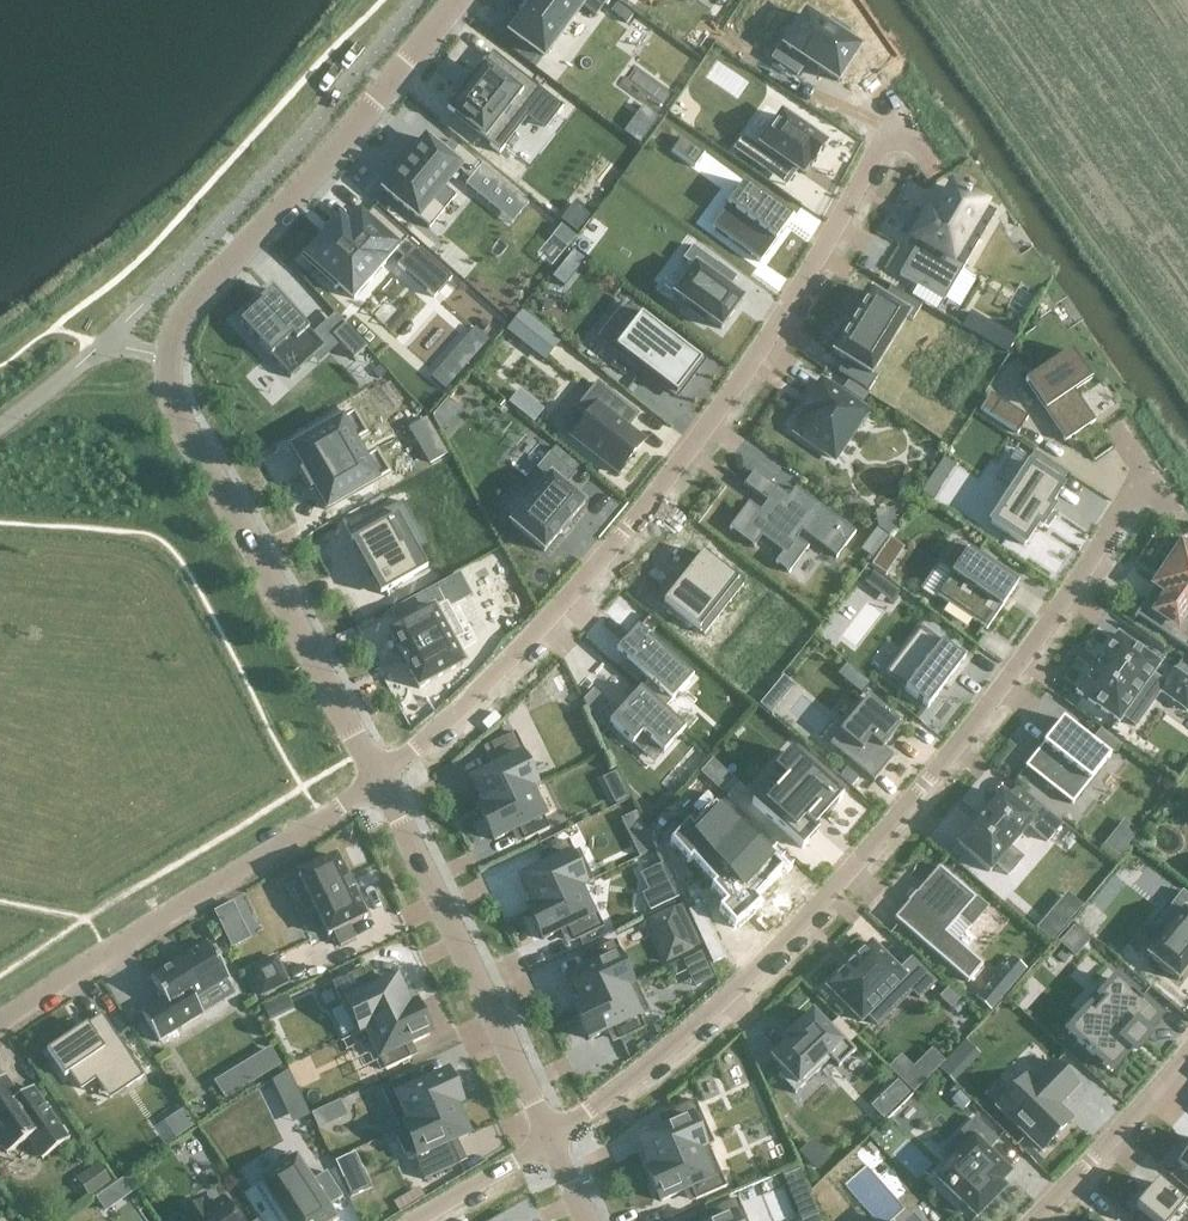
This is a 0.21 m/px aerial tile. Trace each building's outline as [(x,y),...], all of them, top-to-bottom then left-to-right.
[(512,33),(543,56),(581,4),(576,0),(531,0),(520,15),(524,18),(512,33)] [(783,44),(774,57),(799,74),(807,62),(838,82),(859,50),(845,41),(851,33),(831,20),(825,28),(806,15),(786,46),(783,44)] [(463,90),(446,112),(493,149),(522,111),(537,123),(554,102),(491,53),(472,78),(471,78),(469,80),(470,80),(464,88),(463,87),(462,89),(463,90)] [(642,107),(623,133),(639,144),(658,118),(642,107)] [(777,156),(802,174),(809,164),(811,165),(813,162),(815,163),(816,161),(815,160),(821,151),(822,152),(823,150),(822,149),(825,146),(821,143),(823,139),(808,128),(805,132),(782,116),(762,144),(747,133),(735,150),(766,172),(777,156)] [(682,138),(672,151),(695,168),(705,154),(682,138)] [(398,173),(383,191),(429,228),(444,211),(432,201),(459,169),(470,178),(481,166),(458,147),(448,158),(426,139),(411,157),(410,156),(397,172),(398,173)] [(711,227),(760,262),(792,218),(743,183),(711,227)] [(919,241),(899,276),(944,302),(979,243),(966,235),(983,206),(952,188),(935,217),(929,214),(926,219),(925,219),(917,233),(918,233),(915,238),(919,241)] [(321,242),(307,258),(316,266),(314,268),(328,280),(330,278),(337,284),(333,288),(335,289),(338,286),(354,299),(395,253),(403,259),(398,264),(434,295),(450,278),(373,209),(363,220),(359,217),(346,231),(337,223),(335,226),(334,224),(332,226),(334,227),(325,237),(324,236),(322,237),(324,239),(322,241),(319,238),(318,240),(321,242)] [(562,226),(553,237),(567,249),(576,238),(562,226)] [(719,329),(721,330),(722,328),(722,327),(740,302),(741,302),(742,300),(741,299),(740,299),(708,275),(717,264),(692,246),(683,259),(694,268),(676,293),(675,293),(674,295),(675,296),(676,297),(690,306),(687,310),(702,321),(705,318),(719,328),(719,329)] [(574,252),(553,278),(564,287),(585,260),(574,252)] [(838,373),(868,392),(876,378),(871,375),(907,317),(912,321),(921,307),(890,288),(883,300),(871,293),(834,354),(845,361),(838,373)] [(261,304),(240,323),(290,378),(324,347),(272,290),(259,302),(261,304)] [(624,336),(615,349),(676,395),(687,381),(682,377),(686,373),(690,376),(701,362),(627,305),(611,326),(624,336)] [(522,308),(507,327),(544,357),(559,338),(522,308)] [(970,313),(962,328),(1007,353),(1015,339),(970,313)] [(345,324),(332,336),(353,360),(366,348),(345,324)] [(1071,352),(1025,383),(1027,386),(1028,385),(1064,439),(1063,439),(1065,442),(1095,422),(1093,419),(1092,420),(1072,391),(1089,380),(1072,355),(1073,354),(1071,352)] [(449,356),(430,378),(445,391),(464,369),(449,356)] [(808,415),(796,433),(834,460),(867,412),(822,382),(802,410),(808,415)] [(571,437),(618,474),(644,441),(627,429),(630,426),(625,422),(632,413),(636,416),(637,415),(597,384),(577,409),(587,417),(571,437)] [(1002,402),(992,418),(1019,435),(1029,419),(1002,402)] [(354,414),(292,450),(327,511),(389,475),(377,453),(364,460),(354,443),(367,435),(354,414)] [(426,420),(411,429),(430,463),(446,455),(426,420)] [(512,523),(511,524),(512,525),(513,525),(543,551),(544,552),(545,551),(545,550),(583,506),(584,504),(583,503),(563,487),(573,475),(550,456),(539,469),(550,479),(512,523)] [(1034,457),(990,524),(1024,546),(1037,527),(1041,529),(1043,526),(1044,527),(1045,524),(1050,516),(1051,516),(1052,514),(1052,513),(1053,510),(1049,508),(1062,488),(1058,486),(1064,477),(1034,457)] [(747,503),(728,528),(754,547),(761,538),(782,553),(775,563),(788,573),(807,548),(796,539),(801,532),(836,558),(855,533),(795,488),(788,497),(754,472),(744,486),(766,502),(759,512),(747,503)] [(921,494),(933,501),(941,489),(930,481),(921,494)] [(403,502),(348,533),(382,595),(420,574),(395,528),(412,518),(403,502)] [(887,539),(876,531),(868,541),(879,549),(887,539)] [(951,574),(936,596),(986,630),(1017,585),(955,543),(939,566),(951,574)] [(1187,554),(1181,549),(1174,560),(1156,586),(1162,590),(1146,614),(1141,611),(1142,611),(1140,610),(1134,619),(1135,620),(1140,613),(1170,633),(1166,638),(1187,653),(1187,554),(1187,553),(1187,554)] [(702,554),(664,603),(696,628),(734,579),(702,554)] [(878,555),(870,566),(883,575),(891,563),(878,555)] [(872,573),(864,585),(875,593),(884,582),(872,573)] [(391,633),(389,634),(390,637),(390,636),(399,653),(399,654),(407,670),(408,670),(417,687),(418,689),(420,688),(420,687),(461,666),(463,665),(462,663),(436,616),(471,597),(460,576),(392,613),(400,629),(391,634),(391,633)] [(817,635),(846,660),(884,618),(855,592),(817,635)] [(921,627),(884,675),(927,708),(964,660),(921,627)] [(1076,693),(1078,695),(1078,694),(1116,721),(1116,722),(1118,723),(1120,721),(1119,721),(1122,717),(1135,726),(1148,708),(1135,699),(1146,683),(1186,711),(1187,709),(1187,681),(1174,671),(1165,684),(1152,675),(1158,666),(1160,664),(1158,663),(1157,663),(1119,636),(1120,636),(1118,634),(1116,636),(1116,637),(1078,691),(1077,691),(1076,693)] [(636,651),(627,661),(648,680),(640,689),(639,690),(663,711),(664,710),(672,701),(690,681),(693,678),(685,671),(648,637),(648,638),(636,651)] [(846,665),(836,676),(860,696),(869,685),(846,665)] [(600,715),(609,705),(594,690),(584,700),(595,720),(600,715)] [(629,702),(609,723),(613,726),(612,726),(633,745),(640,736),(642,734),(646,737),(664,753),(680,735),(685,730),(664,710),(663,711),(639,690),(629,702)] [(868,699),(830,745),(874,781),(894,757),(883,748),(901,726),(868,699)] [(762,700),(757,705),(768,715),(773,709),(762,700)] [(1072,805),(1110,758),(1063,720),(1025,767),(1072,805)] [(500,766),(471,780),(485,808),(485,809),(529,788),(529,789),(540,784),(515,733),(490,745),(500,766)] [(751,803),(802,849),(818,831),(808,822),(818,811),(825,817),(841,799),(790,753),(787,756),(788,756),(775,771),(787,781),(774,794),(767,788),(761,795),(760,794),(751,803)] [(713,761),(701,775),(712,784),(724,771),(713,761)] [(697,772),(680,790),(687,797),(704,778),(697,772)] [(611,793),(616,803),(629,797),(624,787),(611,793)] [(485,808),(480,811),(495,841),(518,830),(524,841),(549,829),(529,789),(529,788),(485,809),(485,808)] [(672,841),(669,844),(670,845),(688,865),(692,861),(714,886),(710,890),(724,906),(718,911),(733,929),(737,925),(739,927),(754,914),(752,912),(759,906),(755,901),(782,871),(767,857),(771,853),(759,843),(756,847),(738,830),(741,826),(732,817),(728,821),(709,803),(713,799),(706,793),(692,809),(697,814),(680,833),(678,831),(670,840),(672,841)] [(1001,795),(957,845),(989,872),(996,865),(1008,875),(1022,859),(1010,848),(1029,827),(1046,842),(1061,826),(1035,804),(1025,816),(1001,795)] [(649,840),(635,847),(640,855),(653,849),(649,840)] [(549,865),(520,879),(534,908),(583,885),(583,886),(593,881),(579,850),(574,853),(568,841),(543,853),(549,865)] [(1109,842),(1104,848),(1119,860),(1123,855),(1109,842)] [(348,882),(350,882),(349,879),(347,880),(337,860),(338,859),(337,857),(334,858),(301,875),(301,874),(299,875),(300,878),(328,934),(327,934),(329,937),(331,936),(331,935),(334,934),(340,947),(355,939),(349,926),(364,919),(366,918),(365,916),(355,896),(356,895),(355,893),(354,893),(348,882)] [(908,903),(894,919),(968,983),(983,965),(946,934),(960,917),(971,927),(987,908),(939,867),(916,894),(915,893),(907,903),(908,903)] [(671,881),(643,895),(651,911),(679,897),(671,881)] [(534,908),(528,910),(543,940),(567,929),(573,943),(603,928),(583,886),(583,885),(534,908)] [(1148,956),(1150,958),(1176,979),(1178,981),(1180,979),(1179,979),(1187,968),(1187,896),(1183,892),(1174,903),(1184,912),(1150,955),(1149,954),(1148,956)] [(682,906),(647,923),(667,966),(702,950),(682,906)] [(1045,921),(1036,931),(1052,944),(1061,934),(1045,921)] [(244,929),(225,938),(232,951),(250,942),(244,929)] [(1074,930),(1059,946),(1075,961),(1090,945),(1074,930)] [(591,967),(567,979),(580,1007),(581,1008),(635,983),(615,941),(585,955),(591,967)] [(207,944),(151,979),(164,1000),(142,1014),(159,1042),(203,1015),(195,1001),(229,979),(207,944)] [(829,986),(827,988),(829,990),(829,989),(861,1022),(868,1015),(878,1026),(892,1012),(881,1002),(900,984),(917,1001),(934,983),(908,958),(897,969),(873,945),(872,944),(870,945),(855,961),(854,961),(844,971),(845,971),(829,987),(829,986)] [(702,957),(683,966),(696,992),(714,983),(702,957)] [(287,984),(275,958),(249,971),(262,996),(287,984)] [(1008,959),(974,1000),(990,1014),(1025,972),(1008,959)] [(343,1007),(330,1013),(342,1039),(355,1033),(356,1034),(415,1006),(414,1005),(409,1008),(396,979),(372,990),(362,969),(332,984),(343,1007)] [(1088,1012),(1068,1034),(1111,1073),(1130,1051),(1134,1055),(1148,1039),(1145,1036),(1159,1019),(1116,981),(1101,997),(1096,992),(1083,1008),(1088,1012)] [(580,1007),(575,1010),(590,1040),(613,1029),(619,1041),(644,1029),(638,1017),(649,1012),(635,983),(581,1008),(580,1007)] [(948,992),(938,1001),(950,1012),(959,1003),(948,992)] [(415,1006),(356,1034),(356,1035),(366,1030),(385,1071),(410,1059),(405,1047),(429,1036),(415,1006)] [(787,1044),(771,1059),(783,1071),(778,1076),(795,1094),(831,1060),(838,1068),(855,1052),(831,1026),(827,1029),(812,1013),(796,1029),(798,1031),(791,1037),(789,1035),(784,1040),(787,1044)] [(101,1016),(48,1052),(65,1077),(70,1074),(81,1089),(112,1068),(126,1088),(142,1077),(101,1016)] [(268,1052),(244,1067),(255,1084),(279,1070),(268,1052)] [(949,1060),(939,1070),(952,1083),(962,1073),(949,1060)] [(1027,1076),(997,1107),(1042,1151),(1072,1120),(1056,1104),(1062,1098),(1064,1100),(1077,1086),(1053,1062),(1033,1082),(1027,1076)] [(289,1070),(274,1080),(280,1093),(296,1085),(289,1070)] [(460,1103),(446,1074),(417,1087),(411,1075),(381,1089),(399,1129),(394,1132),(394,1133),(460,1103)] [(910,1077),(904,1084),(914,1094),(924,1084),(917,1077),(910,1077)] [(32,1088),(19,1098),(4,1078),(0,1081),(0,1148),(2,1147),(7,1154),(28,1139),(42,1159),(69,1141),(32,1088)] [(900,1084),(890,1095),(900,1105),(910,1095),(900,1084)] [(961,1093),(956,1098),(967,1109),(972,1104),(961,1093)] [(714,1144),(695,1101),(664,1114),(669,1127),(640,1139),(653,1168),(653,1169),(708,1146),(708,1147),(714,1144)] [(455,1107),(460,1104),(460,1103),(394,1133),(408,1163),(415,1159),(424,1180),(460,1164),(450,1143),(468,1136),(455,1107)] [(186,1110),(168,1121),(180,1138),(197,1127),(186,1110)] [(321,1110),(314,1113),(321,1127),(327,1124),(321,1110)] [(974,1141),(937,1179),(977,1217),(995,1199),(989,1194),(1008,1175),(987,1155),(997,1144),(973,1121),(963,1131),(974,1141)] [(875,1132),(869,1137),(874,1142),(880,1137),(875,1132)] [(696,1201),(726,1188),(708,1147),(708,1146),(653,1169),(653,1168),(647,1171),(661,1202),(690,1189),(696,1201)] [(1178,1164),(1187,1172),(1187,1151),(1178,1164)] [(262,1182),(287,1220),(335,1220),(327,1209),(341,1199),(324,1174),(310,1183),(295,1161),(289,1153),(275,1162),(281,1170),(262,1182)] [(74,1177),(81,1187),(105,1169),(97,1159),(74,1177)] [(364,1169),(344,1178),(351,1195),(371,1186),(364,1169)] [(1135,1209),(1149,1220),(1187,1220),(1187,1199),(1183,1206),(1157,1184),(1135,1209)] [(105,1191),(97,1196),(107,1210),(115,1205),(105,1191)] [(710,1220),(746,1220),(737,1199),(707,1212),(710,1220)] [(225,1202),(207,1214),(200,1204),(183,1215),(187,1220),(237,1220),(225,1202)] [(797,1212),(801,1220),(804,1220),(819,1214),(815,1204),(797,1212)]
